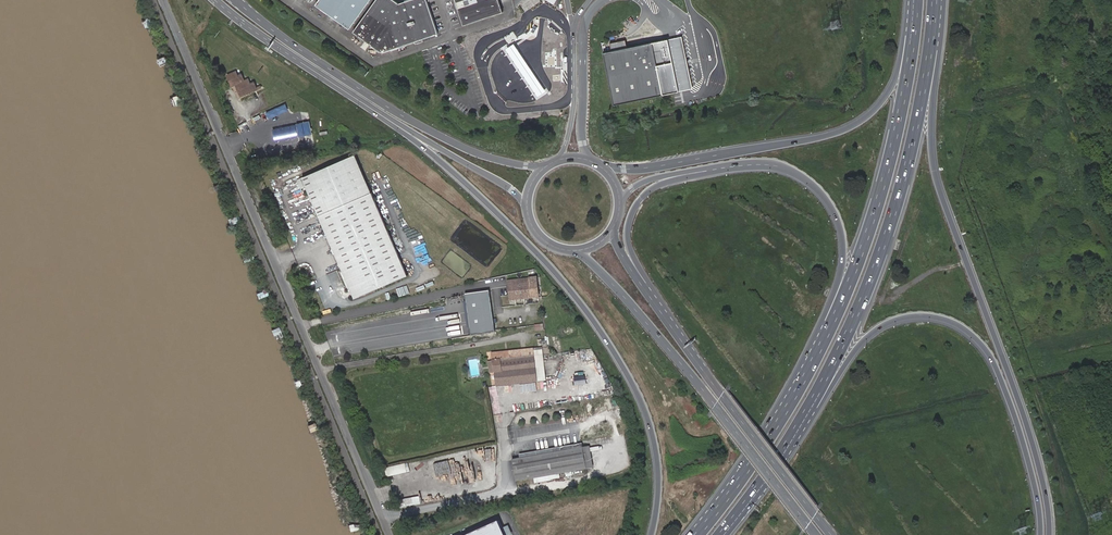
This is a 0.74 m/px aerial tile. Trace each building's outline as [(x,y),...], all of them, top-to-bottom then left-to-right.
[(312,4),(345,29),(366,0),(316,0),(312,4)] [(422,39),(436,34),(431,21),(425,0),(408,0),(396,4),(391,0),(372,0),(349,31),(362,41),(379,53),(422,39)] [(454,5),(461,27),(474,22),(500,15),(495,0),(452,0),(454,5)] [(603,54),(614,106),(679,92),(668,40),(626,49),(612,52),(603,54)] [(626,49),(625,41),(610,44),(612,52),(626,49)] [(528,64),(514,44),(505,50),(519,70),(538,98),(547,92),(528,64)] [(236,71),(228,74),(232,85),(237,83),(241,95),(258,88),(255,82),(251,84),(249,79),(245,80),(242,74),(238,76),(236,71)] [(275,139),(305,136),(304,124),(273,127),(275,139)] [(300,178),(351,296),(403,274),(352,156),(300,178)] [(544,302),(542,281),(529,282),(529,287),(513,288),(514,304),(544,302)] [(492,291),(468,294),(471,316),(473,330),(474,334),(498,331),(492,291)] [(492,352),(496,385),(537,381),(533,353),(532,348),(524,349),(492,352)] [(537,353),(533,353),(537,381),(541,381),(537,353)] [(575,377),(576,385),(586,385),(586,376),(575,377)] [(574,422),(585,416),(582,411),(571,417),(574,422)] [(559,451),(563,473),(586,470),(582,448),(559,451)] [(515,480),(563,473),(559,451),(511,459),(515,480)] [(405,464),(385,468),(387,477),(407,473),(405,464)] [(403,499),(404,507),(421,504),(420,497),(403,499)] [(501,523),(473,534),(506,534),(501,523)]
